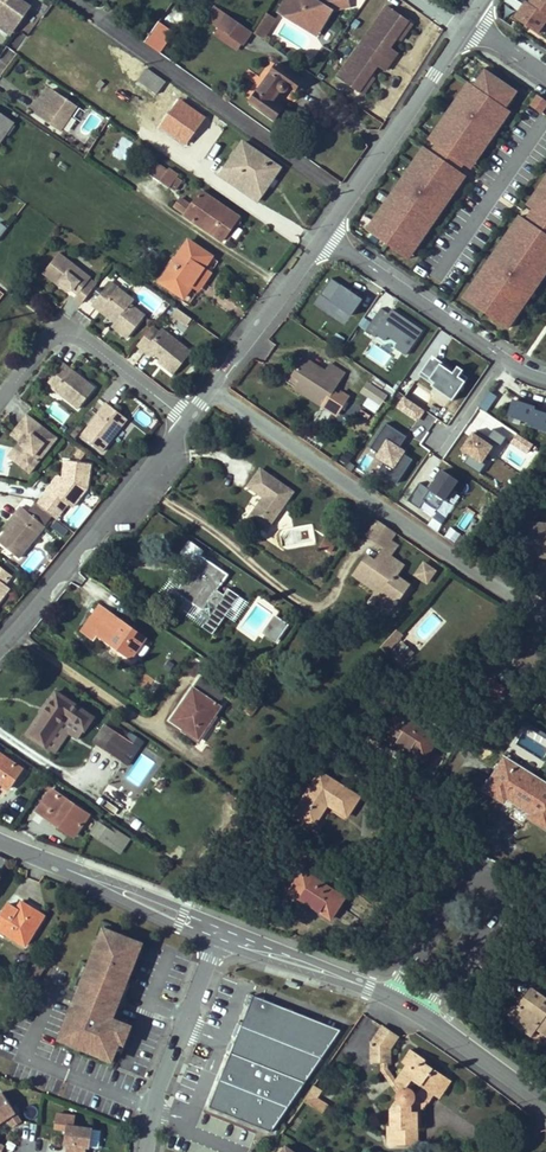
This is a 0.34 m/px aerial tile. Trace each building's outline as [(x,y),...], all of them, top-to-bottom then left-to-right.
[(18,26),(31,9),(19,0),(0,0),(0,13),(18,26)] [(307,0),(281,0),(275,9),(303,30),(312,17),(320,23),(329,11),(344,8),(342,0),(317,0),(313,5),(307,0)] [(537,29),(545,16),(545,12),(530,0),(521,0),(512,12),(537,29)] [(545,12),(545,0),(530,0),(545,12)] [(218,27),(226,15),(215,7),(207,19),(218,27)] [(408,23),(388,7),(335,76),(356,92),(368,76),(375,66),(383,72),(396,54),(389,48),(396,39),(408,23)] [(11,36),(18,26),(0,13),(0,28),(11,36)] [(275,19),(266,14),(258,26),(268,32),(275,19)] [(251,32),(248,29),(226,15),(218,27),(243,44),(251,32)] [(303,30),(311,35),(320,23),(312,17),(303,30)] [(413,26),(408,23),(396,39),(401,42),(413,26)] [(263,40),(268,32),(258,26),(254,34),(263,40)] [(213,34),(237,51),(243,44),(218,27),(213,34)] [(165,82),(166,81),(137,60),(136,62),(165,82)] [(136,62),(131,68),(142,75),(139,81),(158,94),(165,82),(136,62)] [(287,89),(287,88),(294,92),(301,82),(277,64),(249,103),(274,120),(282,109),(272,101),(279,91),(281,92),(283,93),(285,92),(287,91),(287,89)] [(434,140),(428,148),(423,145),(366,227),(409,257),(466,175),(457,168),(463,159),(470,164),(510,107),(505,103),(515,89),(483,66),(473,81),(466,77),(426,134),(434,140)] [(373,79),(368,76),(356,92),(360,96),(373,79)] [(76,107),(52,91),(35,116),(59,132),(76,107)] [(536,93),(530,103),(542,111),(545,105),(545,100),(536,93)] [(186,143),(194,133),(191,131),(201,116),(180,101),(162,126),(186,143)] [(14,122),(0,113),(0,143),(14,122)] [(194,133),(204,118),(201,116),(191,131),(194,133)] [(122,160),(133,143),(123,137),(112,153),(122,160)] [(268,175),(272,178),(280,167),(243,142),(225,168),(257,190),(268,175)] [(147,173),(170,189),(177,178),(179,175),(169,168),(168,170),(155,162),(147,173)] [(257,190),(225,168),(220,176),(256,201),(261,193),(257,190)] [(526,200),(532,204),(523,217),(517,213),(461,294),(507,326),(545,269),(545,172),(526,200)] [(257,190),(261,193),(272,178),(268,175),(257,190)] [(175,192),(182,182),(177,178),(170,189),(175,192)] [(221,242),(224,237),(236,220),(239,216),(202,191),(192,206),(182,199),(175,207),(186,215),(185,217),(221,242)] [(228,241),(240,223),(236,220),(224,237),(228,241)] [(184,298),(193,285),(205,266),(211,257),(188,241),(160,282),(184,298)] [(43,271),(55,280),(70,261),(58,252),(43,271)] [(90,277),(70,261),(55,280),(58,283),(61,280),(71,287),(77,292),(75,296),(82,301),(92,288),(85,283),(90,277)] [(200,289),(212,271),(205,266),(193,285),(200,289)] [(361,298),(331,278),(320,294),(350,314),(361,298)] [(58,283),(68,291),(71,287),(61,280),(58,283)] [(93,305),(100,311),(103,307),(118,319),(115,323),(113,326),(128,338),(144,317),(129,306),(133,301),(111,283),(93,305)] [(103,307),(100,311),(115,323),(118,319),(103,307)] [(176,308),(166,323),(182,333),(192,319),(176,308)] [(405,353),(421,329),(392,309),(375,333),(405,353)] [(153,338),(158,332),(151,327),(146,333),(153,338)] [(153,338),(146,333),(136,345),(151,357),(153,354),(159,359),(164,363),(162,366),(172,375),(190,352),(160,329),(158,332),(153,338)] [(464,376),(431,354),(417,375),(449,397),(464,376)] [(310,392),(308,396),(323,405),(344,373),(330,363),(324,372),(304,359),(293,375),(301,380),(298,385),(310,392)] [(95,388),(63,363),(47,382),(79,407),(95,388)] [(386,393),(369,381),(362,391),(379,403),(386,393)] [(310,392),(298,385),(296,388),(308,396),(310,392)] [(487,391),(481,408),(490,411),(496,395),(487,391)] [(342,409),(349,413),(358,398),(351,394),(342,409)] [(512,395),(505,414),(545,428),(545,407),(512,395)] [(416,423),(424,411),(403,396),(395,407),(416,423)] [(63,424),(70,415),(52,402),(46,410),(63,424)] [(129,418),(121,412),(116,408),(107,402),(83,434),(103,450),(129,418)] [(57,438),(28,414),(17,427),(29,436),(23,443),(26,446),(15,460),(30,472),(57,438)] [(398,482),(413,457),(398,449),(406,436),(383,422),(357,465),(365,470),(368,465),(398,482)] [(23,443),(29,436),(17,427),(12,433),(21,440),(9,455),(15,460),(26,446),(23,443)] [(493,440),(470,428),(459,450),(482,461),(493,440)] [(75,429),(70,436),(74,439),(79,432),(75,429)] [(510,444),(527,454),(533,444),(515,434),(510,444)] [(89,464),(65,462),(63,478),(54,490),(51,488),(44,496),(62,511),(69,503),(73,506),(87,489),(89,464)] [(260,469),(248,486),(264,498),(250,517),(267,529),(293,493),(260,469)] [(453,507),(445,501),(458,481),(440,469),(427,488),(418,482),(406,500),(442,524),(453,507)] [(63,478),(60,476),(51,488),(54,490),(63,478)] [(62,511),(44,496),(38,504),(55,517),(56,518),(62,511)] [(46,529),(55,517),(38,504),(37,503),(28,514),(46,529)] [(28,514),(22,510),(16,517),(22,521),(12,533),(10,531),(0,544),(0,545),(20,561),(46,529),(28,514)] [(532,525),(530,556),(545,557),(545,526),(532,525)] [(328,536),(318,548),(327,554),(336,542),(328,536)] [(379,600),(392,609),(408,585),(396,577),(403,566),(383,552),(375,562),(368,557),(354,575),(376,590),(382,595),(379,600)] [(216,607),(202,625),(201,627),(211,635),(238,596),(228,589),(224,595),(216,590),(227,575),(201,557),(176,592),(202,610),(208,601),(216,607)] [(413,577),(429,584),(436,568),(421,561),(413,577)] [(0,568),(0,604),(12,589),(7,585),(13,578),(0,568)] [(379,600),(382,595),(376,590),(372,595),(379,600)] [(375,606),(388,615),(392,609),(379,600),(375,606)] [(216,607),(208,601),(202,610),(195,620),(202,625),(216,607)] [(99,607),(82,631),(93,639),(96,634),(129,658),(143,639),(99,607)] [(269,634),(280,619),(274,615),(264,630),(269,634)] [(280,619),(269,634),(275,638),(286,623),(280,619)] [(403,668),(417,652),(393,631),(380,647),(403,668)] [(144,644),(137,655),(143,659),(150,648),(144,644)] [(200,677),(170,720),(198,740),(221,708),(217,705),(224,694),(200,677)] [(500,697),(505,687),(493,681),(488,691),(500,697)] [(66,718),(84,730),(93,718),(57,692),(27,734),(46,747),(66,718)] [(251,703),(245,712),(252,717),(259,708),(251,703)] [(437,739),(396,713),(384,733),(425,759),(437,739)] [(66,718),(46,747),(54,753),(69,732),(78,739),(84,730),(66,718)] [(454,730),(461,735),(468,725),(460,720),(454,730)] [(115,755),(125,740),(106,727),(96,742),(115,755)] [(115,755),(125,762),(136,747),(125,740),(115,755)] [(7,789),(22,769),(0,754),(0,784),(7,789)] [(511,773),(515,766),(505,759),(500,766),(511,773)] [(511,773),(500,766),(485,789),(503,802),(507,797),(532,813),(529,817),(545,828),(545,786),(515,766),(511,773)] [(320,773),(294,813),(314,826),(327,805),(346,817),(358,798),(320,773)] [(56,821),(75,835),(89,815),(52,789),(37,812),(54,824),(56,821)] [(131,839),(101,818),(99,822),(116,833),(108,845),(120,854),(131,839)] [(56,821),(54,824),(73,837),(75,835),(56,821)] [(99,822),(91,834),(108,845),(116,833),(99,822)] [(330,920),(339,907),(334,904),(339,895),(303,871),(289,892),(330,920)] [(334,904),(339,907),(344,898),(339,895),(334,904)] [(27,916),(32,908),(22,902),(17,910),(27,916)] [(27,916),(17,910),(8,904),(0,917),(0,930),(26,946),(44,916),(32,908),(27,916)] [(148,937),(104,920),(58,1037),(113,1060),(136,1021),(122,1014),(148,937)] [(527,999),(533,990),(531,989),(521,1004),(525,1007),(530,1001),(527,999)] [(533,990),(527,999),(530,1001),(525,1007),(521,1004),(510,1019),(519,1026),(522,1022),(534,1031),(536,1028),(545,1035),(545,999),(533,990)] [(339,1028),(252,993),(209,1104),(270,1130),(339,1028)] [(522,1022),(519,1026),(531,1035),(534,1031),(522,1022)] [(391,1050),(398,1038),(383,1028),(371,1043),(371,1062),(382,1062),(387,1062),(391,1062),(391,1050)] [(401,1090),(398,1093),(397,1100),(391,1109),(391,1128),(388,1128),(388,1144),(418,1144),(418,1128),(418,1113),(413,1104),(415,1094),(428,1103),(434,1094),(445,1078),(423,1063),(425,1061),(410,1051),(402,1064),(406,1066),(395,1082),(401,1090)] [(382,1062),(382,1070),(398,1093),(401,1090),(395,1082),(387,1071),(387,1062),(382,1062)] [(445,1078),(434,1094),(440,1098),(451,1082),(445,1078)] [(314,1086),(304,1101),(323,1113),(328,1106),(317,1098),(322,1091),(314,1086)] [(22,1121),(3,1092),(0,1094),(0,1123),(8,1117),(14,1126),(22,1121)] [(418,1113),(418,1128),(424,1128),(424,1110),(428,1103),(415,1094),(413,1104),(418,1113)] [(65,1143),(67,1144),(67,1151),(86,1151),(87,1147),(90,1147),(93,1127),(67,1124),(65,1143)] [(282,1147),(275,1143),(270,1151),(279,1151),(282,1147)]
